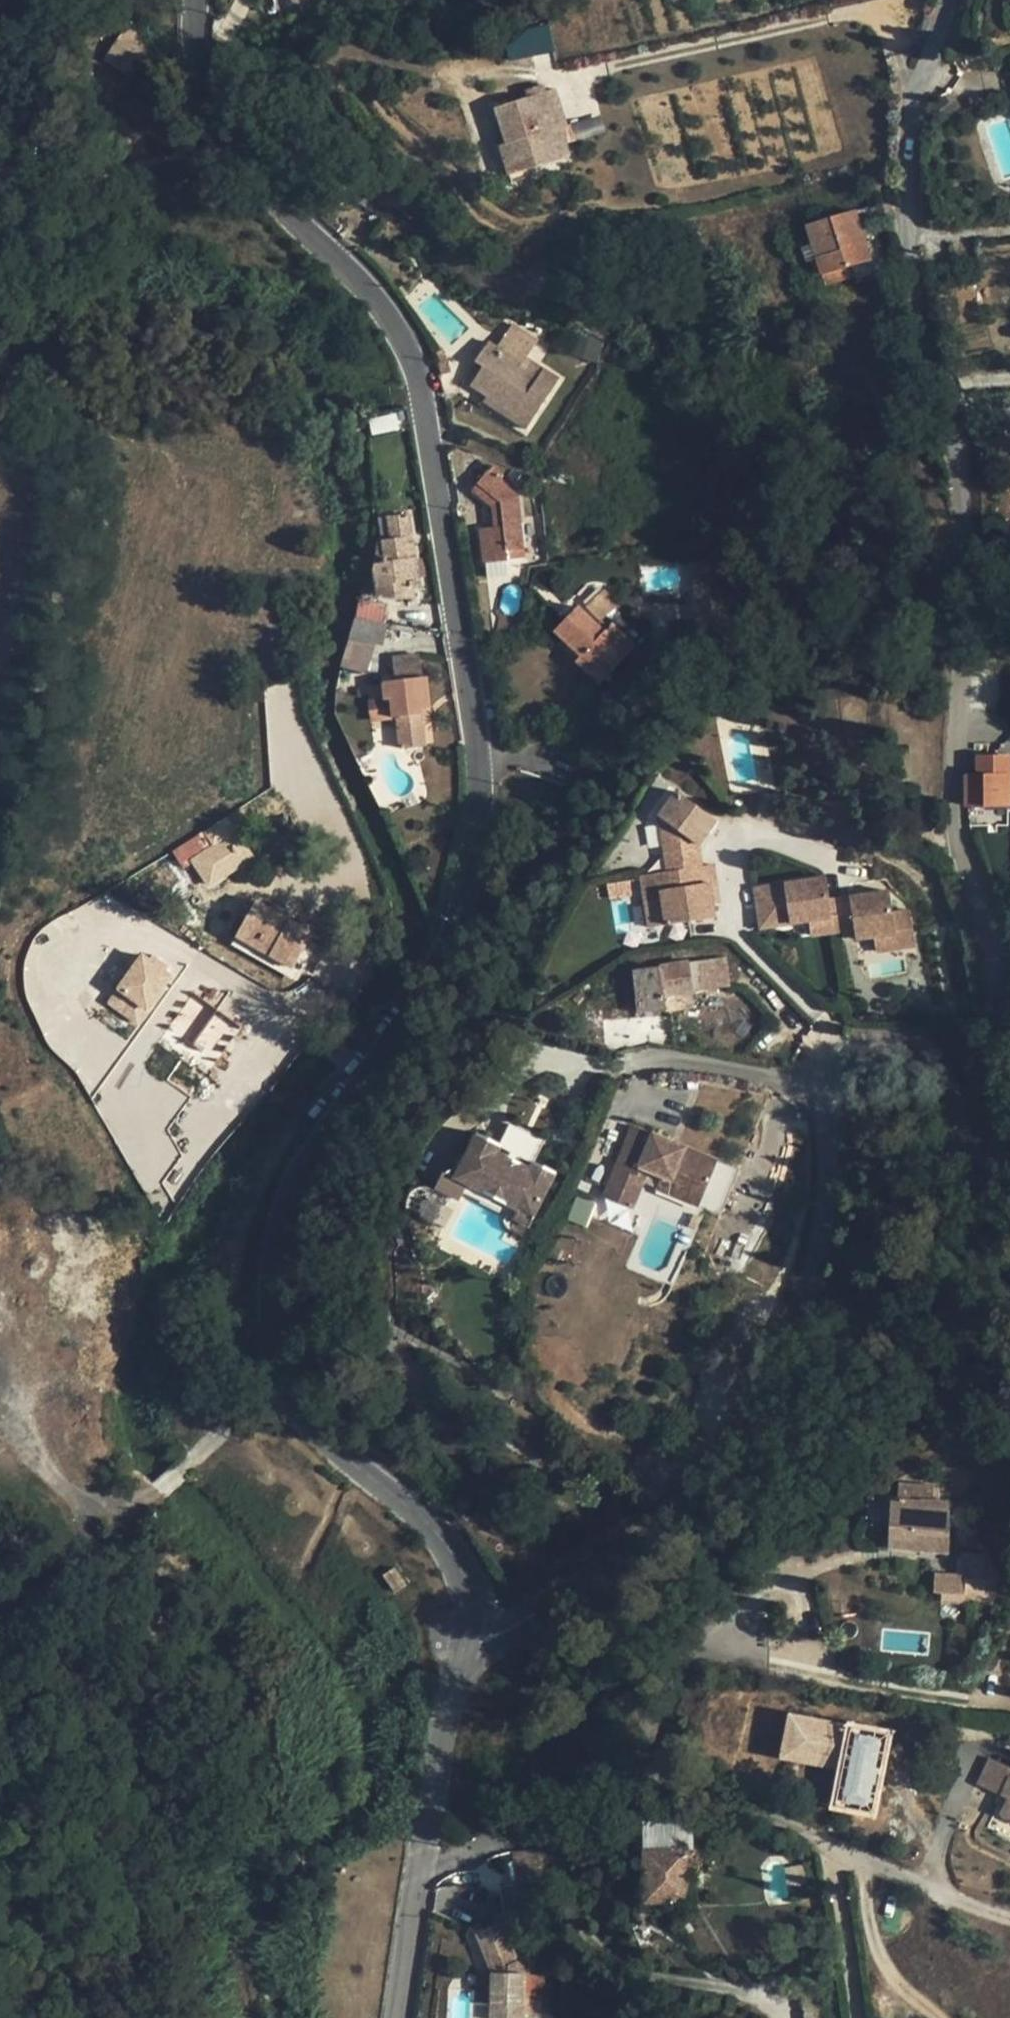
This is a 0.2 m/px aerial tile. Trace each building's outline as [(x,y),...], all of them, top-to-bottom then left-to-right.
[(256,14),(281,20),(285,0),(259,0),(256,14)] [(133,17),(104,59),(125,73),(135,59),(150,69),(168,42),(133,17)] [(528,32),(534,56),(555,52),(550,27),(528,32)] [(509,175),(555,161),(547,132),(560,128),(549,91),(546,92),(543,85),(526,90),(528,98),(494,108),(506,144),(500,146),(509,175)] [(556,89),(549,91),(560,128),(567,126),(556,89)] [(569,157),(560,128),(547,132),(555,161),(569,157)] [(875,271),(856,211),(805,226),(824,286),(875,271)] [(526,357),(537,341),(512,325),(497,347),(523,364),(526,357)] [(526,357),(523,364),(497,347),(488,341),(475,362),(483,367),(471,386),(487,397),(516,415),(521,407),(535,416),(560,379),(544,368),(540,374),(534,371),(538,364),(526,357)] [(487,397),(483,402),(512,421),(516,415),(487,397)] [(527,431),(535,416),(521,407),(516,415),(512,421),(527,431)] [(525,549),(519,496),(499,479),(503,474),(492,466),(488,470),(472,490),(493,507),(495,527),(481,529),(484,563),(486,562),(506,560),(508,560),(507,551),(525,549)] [(420,582),(409,515),(389,516),(391,539),(384,540),(385,553),(376,555),(375,569),(378,596),(414,600),(413,587),(421,585),(420,582)] [(391,539),(389,516),(381,517),(384,540),(391,539)] [(385,553),(384,540),(377,540),(376,555),(385,553)] [(508,575),(506,560),(486,562),(487,577),(508,575)] [(600,619),(616,604),(604,591),(588,607),(600,619)] [(389,605),(361,600),(358,618),(386,623),(389,605)] [(597,624),(578,606),(554,630),(580,656),(604,679),(636,647),(611,623),(608,627),(604,631),(597,624)] [(386,623),(358,618),(350,641),(375,648),(376,644),(383,645),(386,623)] [(602,620),(597,624),(604,631),(608,627),(602,620)] [(367,674),(375,648),(350,641),(342,667),(358,671),(367,674)] [(422,708),(431,707),(427,677),(423,678),(420,654),(394,657),(396,680),(384,681),(385,700),(391,699),(393,717),(396,748),(426,745),(422,708)] [(600,684),(604,679),(580,656),(575,661),(600,684)] [(354,686),(358,671),(342,667),(338,681),(354,686)] [(368,719),(393,717),(391,699),(385,700),(366,702),(368,719)] [(422,708),(426,745),(434,744),(431,707),(422,708)] [(1009,804),(1009,758),(978,758),(978,776),(965,776),(966,806),(984,805),(1009,804)] [(666,853),(668,871),(701,866),(698,845),(716,820),(678,792),(660,816),(666,853)] [(1009,817),(1009,804),(984,805),(985,817),(1009,817)] [(214,843),(224,837),(216,823),(206,830),(214,843)] [(214,843),(206,830),(178,847),(172,851),(181,864),(191,858),(214,843)] [(236,844),(230,847),(236,856),(242,853),(236,844)] [(201,861),(206,876),(230,866),(224,851),(201,861)] [(191,858),(181,864),(184,869),(193,863),(191,858)] [(713,864),(701,866),(668,871),(642,875),(646,902),(663,900),(667,924),(716,917),(713,903),(712,894),(718,893),(713,864)] [(836,933),(832,903),(828,878),(756,890),(762,929),(812,922),(814,936),(836,933)] [(271,892),(264,905),(294,922),(301,909),(271,892)] [(832,903),(836,933),(856,930),(858,942),(875,939),(877,952),(915,946),(910,911),(892,914),(889,894),(832,903)] [(247,915),(235,936),(293,969),(300,958),(314,933),(294,922),(264,905),(256,900),(254,905),(246,900),(240,911),(247,915)] [(663,900),(646,902),(650,927),(667,924),(663,900)] [(300,958),(293,969),(235,936),(231,944),(297,981),(307,962),(300,958)] [(860,955),(877,952),(875,939),(858,942),(860,955)] [(141,1026),(173,971),(138,950),(106,1006),(141,1026)] [(712,958),(717,987),(729,985),(724,956),(712,958)] [(712,958),(690,960),(695,991),(717,987),(712,958)] [(690,960),(634,969),(640,1014),(667,1010),(664,995),(695,991),(690,960)] [(193,971),(204,976),(207,970),(196,964),(193,971)] [(214,979),(217,972),(211,969),(208,976),(214,979)] [(204,1054),(227,1027),(199,1004),(176,1030),(204,1054)] [(546,1139),(510,1121),(500,1144),(503,1145),(499,1152),(528,1166),(531,1160),(534,1161),(546,1139)] [(739,1170),(633,1125),(603,1196),(625,1206),(641,1167),(649,1170),(661,1175),(704,1193),(726,1203),(739,1170)] [(188,1151),(167,1133),(146,1159),(166,1176),(188,1151)] [(444,1171),(435,1188),(460,1201),(464,1193),(469,1183),(511,1204),(506,1215),(503,1219),(502,1223),(500,1225),(510,1229),(522,1236),(555,1172),(534,1161),(531,1160),(528,1166),(499,1152),(503,1145),(500,1144),(478,1133),(469,1151),(456,1176),(444,1171)] [(456,1176),(469,1151),(460,1146),(447,1172),(456,1176)] [(641,1167),(625,1206),(632,1209),(649,1170),(641,1167)] [(699,1206),(704,1193),(661,1175),(656,1188),(699,1206)] [(464,1193),(506,1215),(511,1204),(469,1183),(464,1193)] [(889,1526),(888,1547),(948,1553),(950,1531),(949,1503),(923,1500),(923,1492),(910,1491),(910,1501),(891,1499),(889,1526)] [(979,1554),(978,1577),(992,1578),(993,1562),(994,1554),(979,1554)] [(992,1578),(999,1578),(1000,1563),(993,1562),(992,1578)] [(383,1575),(394,1592),(407,1584),(395,1567),(383,1575)] [(978,1577),(934,1574),(933,1593),(942,1594),(941,1602),(973,1604),(974,1595),(998,1597),(999,1578),(992,1578),(978,1577)] [(785,1714),(778,1759),(834,1768),(828,1804),(876,1812),(889,1731),(785,1714)] [(1000,1796),(1009,1775),(1009,1766),(989,1756),(976,1784),(1000,1796)] [(1000,1796),(1007,1799),(1000,1815),(1009,1820),(1009,1775),(1000,1796)] [(691,1840),(691,1819),(674,1820),(674,1840),(691,1840)] [(540,1849),(514,1852),(520,1901),(540,1901),(540,1893),(542,1893),(540,1849)] [(688,1849),(644,1851),(644,1875),(644,1902),(688,1901),(688,1872),(688,1849)] [(694,1850),(688,1849),(688,1872),(700,1872),(701,1872),(701,1849),(700,1849),(694,1850)] [(644,1875),(635,1876),(635,1901),(644,1902),(644,1875)] [(540,1901),(520,1901),(521,1909),(541,1908),(540,1901)] [(517,1960),(501,1922),(477,1931),(492,1973),(492,2004),(491,2017),(523,2017),(523,1974),(527,1975),(528,1961),(517,1960)] [(492,1973),(477,1973),(475,2004),(492,2004),(492,1973)]
